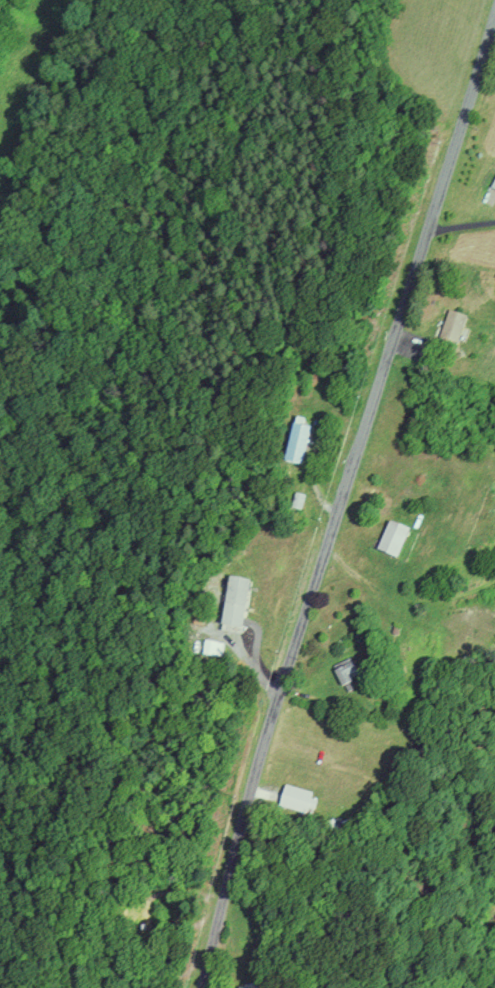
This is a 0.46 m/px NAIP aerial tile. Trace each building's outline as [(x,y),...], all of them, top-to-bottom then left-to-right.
[(468,316),(450,310),(440,339),(459,345),(468,316)] [(305,464),(310,425),(292,422),(287,462),(305,464)] [(398,558),(411,528),(390,520),(378,549),(398,558)] [(250,579),(230,576),(222,626),(242,629),(250,579)] [(360,675),(351,661),(335,673),(344,686),(360,675)] [(318,795),(286,785),(279,804),(312,815),(318,795)]
